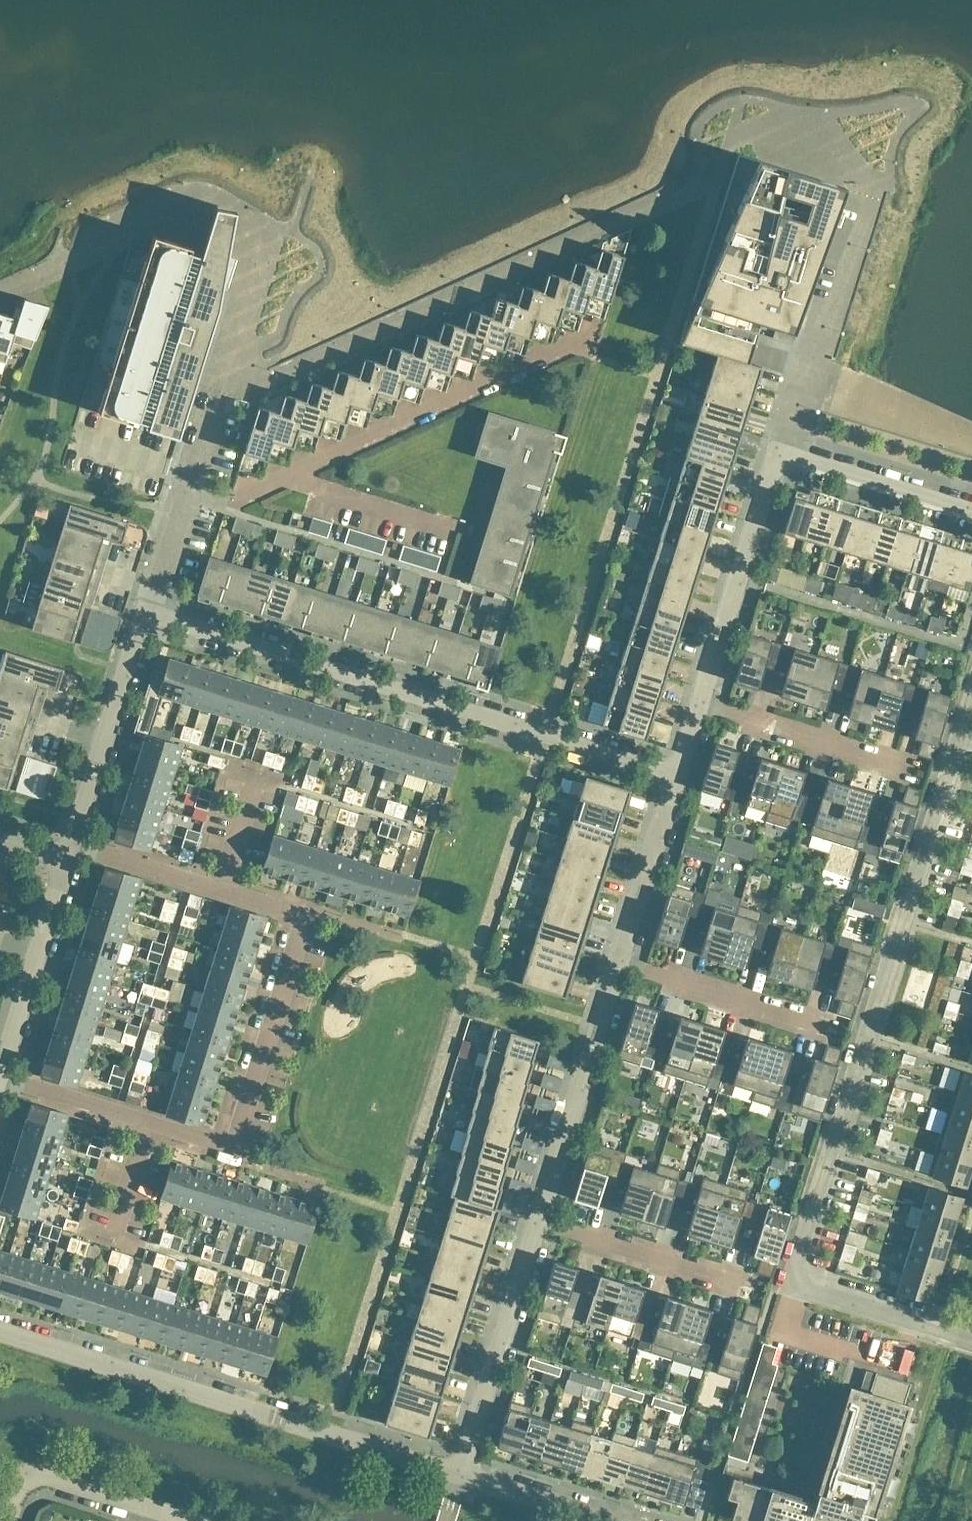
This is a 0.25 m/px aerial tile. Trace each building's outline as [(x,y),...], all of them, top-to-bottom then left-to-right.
[(760,322),(792,332),(845,189),(738,154),(728,185),(679,342),(713,352),(747,363),(760,322)] [(195,380),(218,309),(222,287),(225,287),(234,256),(228,254),(236,211),(215,207),(200,255),(191,252),(192,248),(153,236),(148,253),(98,413),(137,425),(138,421),(148,424),(147,428),(178,437),(195,380)] [(582,314),(602,249),(601,249),(595,267),(576,261),(555,326),(557,327),(562,308),(582,314)] [(609,302),(623,256),(602,249),(582,314),(583,314),(588,296),(609,302)] [(530,339),(536,320),(555,326),(576,261),(574,261),(569,279),(550,274),(529,338),(530,339)] [(529,338),(550,274),(548,273),(542,292),(523,286),(503,350),(503,351),(509,332),(529,338)] [(503,350),(523,286),(522,285),(516,304),(496,298),(476,363),(477,363),(483,344),(503,350)] [(476,363),(496,298),(495,297),(490,316),(470,310),(450,375),(451,375),(456,356),(476,363)] [(31,349),(48,306),(24,298),(17,319),(18,319),(11,343),(12,343),(31,349)] [(450,375),(470,310),(469,309),(463,328),(443,322),(423,387),(424,387),(430,369),(450,375)] [(1,373),(4,363),(5,364),(12,343),(11,343),(18,319),(17,319),(0,314),(0,373),(1,373)] [(443,322),(437,340),(417,334),(397,399),(398,399),(404,381),(423,387),(443,322)] [(417,334),(416,334),(410,352),(390,346),(371,411),(372,411),(377,393),(397,399),(417,334)] [(345,423),(351,405),(371,411),(390,346),(384,364),(364,358),(358,377),(344,423),(345,423)] [(761,367),(747,363),(713,352),(711,359),(715,360),(710,375),(754,388),(761,367)] [(358,377),(337,370),(331,389),(332,389),(318,435),(319,436),(324,417),(344,423),(358,377)] [(748,409),(754,388),(710,375),(706,373),(704,380),(708,381),(704,395),(748,409)] [(332,389),(331,389),(311,382),(305,401),(291,447),(292,448),(298,429),(318,435),(332,389)] [(265,459),(285,395),(284,394),(279,413),(258,407),(244,453),(265,459)] [(748,409),(704,395),(700,394),(698,400),(702,402),(697,416),(741,429),(748,409)] [(305,401),(285,395),(265,459),(266,460),(272,441),(291,447),(305,401)] [(509,595),(554,451),(561,454),(566,436),(488,412),(475,456),(506,466),(502,465),(501,470),(505,471),(493,509),(487,528),(483,541),(479,540),(477,545),(481,547),(477,559),(470,583),(509,595)] [(685,412),(682,422),(690,425),(691,421),(693,415),(685,412)] [(741,429),(697,416),(693,415),(691,421),(696,422),(691,437),(735,450),(741,429)] [(735,450),(691,437),(687,435),(685,442),(689,443),(685,457),(729,471),(735,450)] [(722,491),(729,471),(685,457),(680,456),(678,462),(683,464),(678,478),(722,491)] [(722,491),(678,478),(671,476),(664,496),(716,512),(722,491)] [(804,539),(819,492),(798,485),(783,533),(804,539)] [(825,546),(839,498),(819,492),(804,539),(825,546)] [(709,533),(716,512),(664,496),(658,517),(661,518),(709,533)] [(845,552),(860,505),(839,498),(825,546),(845,552)] [(37,504),(33,515),(48,520),(51,508),(37,504)] [(121,543),(127,523),(128,522),(69,504),(63,525),(121,543)] [(866,559),(881,511),(860,505),(845,552),(866,559)] [(887,565),(901,518),(881,511),(866,559),(887,565)] [(317,535),(322,520),(312,517),(307,532),(317,535)] [(241,534),(245,521),(235,518),(231,531),(241,534)] [(703,553),(709,533),(661,518),(659,524),(663,525),(659,540),(703,553)] [(907,571),(922,524),(901,518),(887,565),(907,571)] [(327,538),(331,523),(322,520),(317,535),(327,538)] [(250,537),(254,524),(245,521),(241,534),(250,537)] [(928,578),(943,531),(922,524),(907,571),(928,578)] [(96,558),(103,538),(112,541),(121,544),(121,543),(63,525),(56,546),(96,558)] [(353,546),(358,531),(348,528),(344,543),(353,546)] [(282,547),(286,534),(277,531),(272,544),(282,547)] [(363,549),(367,534),(358,531),(353,546),(363,549)] [(949,584),(963,537),(943,531),(928,578),(949,584)] [(292,550),(296,537),(286,534),(282,547),(292,550)] [(372,552),(377,537),(367,534),(363,549),(372,552)] [(381,555),(386,540),(377,537),(372,552),(381,555)] [(971,584),(971,540),(963,537),(949,584),(970,591),(971,584)] [(703,553),(659,540),(655,538),(653,545),(657,546),(653,560),(696,574),(703,553)] [(323,560),(327,547),(318,544),(314,557),(323,560)] [(408,563),(412,548),(403,545),(398,560),(408,563)] [(90,579),(96,558),(56,546),(50,566),(90,579)] [(333,563),(337,550),(327,547),(323,560),(333,563)] [(417,566),(422,551),(412,548),(408,563),(417,566)] [(426,569),(431,554),(422,551),(417,566),(426,569)] [(436,572),(441,557),(431,554),(426,569),(436,572)] [(364,573),(369,559),(359,556),(355,570),(364,573)] [(220,601),(231,564),(210,558),(196,600),(208,604),(210,598),(220,601)] [(374,576),(378,562),(369,559),(364,573),(374,576)] [(696,574),(653,560),(648,559),(646,565),(651,567),(646,581),(690,595),(696,574)] [(240,608),(252,571),(231,564),(220,601),(240,608)] [(84,599),(90,579),(50,566),(43,587),(84,599)] [(772,566),(768,580),(776,582),(780,569),(772,566)] [(406,585),(410,572),(400,569),(396,582),(406,585)] [(261,614),(273,577),(252,571),(240,608),(261,614)] [(613,571),(611,577),(623,581),(625,574),(613,571)] [(415,588),(419,575),(410,572),(406,585),(415,588)] [(282,621),(293,584),(273,577),(261,614),(282,621)] [(810,593),(814,580),(807,577),(803,591),(810,593)] [(690,595),(646,581),(642,580),(640,586),(644,587),(640,602),(684,615),(690,595)] [(818,595),(822,582),(814,580),(810,593),(818,595)] [(447,598),(451,585),(441,582),(437,595),(447,598)] [(302,627),(314,590),(293,584),(282,621),(302,627)] [(456,601),(461,588),(451,585),(447,598),(456,601)] [(77,620),(84,599),(43,587),(37,608),(77,620)] [(321,639),(335,596),(314,590),(302,627),(312,630),(310,636),(321,639)] [(382,604),(393,607),(397,593),(387,590),(382,604)] [(851,606),(855,592),(848,590),(844,603),(851,606)] [(876,599),(855,592),(851,606),(872,612),(876,599)] [(488,611),(492,598),(483,595),(479,608),(488,611)] [(344,640),(355,603),(335,596),(321,639),(332,643),(334,637),(344,640)] [(498,614),(502,601),(492,598),(488,611),(498,614)] [(684,615),(640,602),(636,600),(634,607),(638,608),(633,622),(677,636),(684,615)] [(365,646),(376,609),(355,603),(344,640),(365,646)] [(893,619),(897,605),(889,603),(885,616),(893,619)] [(905,608),(897,605),(893,619),(901,621),(905,608)] [(71,641),(77,620),(37,608),(30,629),(71,641)] [(385,653),(397,616),(376,609),(365,646),(385,653)] [(101,624),(104,614),(91,610),(87,620),(101,624)] [(792,629),(816,640),(824,622),(800,611),(792,629)] [(118,629),(121,619),(108,615),(105,625),(118,629)] [(406,659),(418,622),(397,616),(385,653),(406,659)] [(934,631),(938,618),(931,616),(926,629),(934,631)] [(941,634),(945,620),(938,618),(934,631),(941,634)] [(98,634),(101,624),(87,620),(84,630),(98,634)] [(677,636),(633,622),(629,621),(627,627),(631,628),(627,643),(671,657),(677,636)] [(427,666),(438,629),(418,622),(406,659),(427,666)] [(115,639),(118,629),(105,625),(102,635),(115,639)] [(448,672),(459,635),(438,629),(427,666),(448,672)] [(96,640),(98,634),(84,630),(80,644),(93,648),(96,640)] [(757,689),(764,667),(775,670),(783,645),(748,634),(734,682),(757,689)] [(113,646),(113,644),(115,639),(102,635),(100,642),(96,640),(93,648),(102,651),(103,651),(106,651),(108,650),(110,649),(112,647),(113,646)] [(468,678),(480,642),(459,635),(448,672),(468,678)] [(487,691),(500,648),(480,642),(468,678),(477,681),(475,687),(487,691)] [(671,657),(627,643),(623,642),(621,648),(625,649),(620,663),(664,677),(671,657)] [(779,696),(801,703),(816,655),(783,645),(775,670),(786,673),(779,696)] [(63,669),(5,650),(0,666),(0,672),(57,690),(63,669)] [(831,687),(842,691),(849,665),(816,655),(801,703),(824,710),(831,687)] [(133,732),(145,736),(145,735),(149,736),(162,697),(179,702),(190,665),(169,659),(164,674),(153,671),(133,732)] [(664,677),(620,663),(616,662),(614,668),(618,670),(614,684),(658,698),(664,677)] [(211,672),(190,665),(179,702),(200,709),(211,672)] [(846,717),(868,724),(883,676),(849,665),(842,691),(853,694),(846,717)] [(38,685),(48,688),(56,691),(57,690),(0,672),(0,695),(32,705),(38,685)] [(220,715),(232,678),(211,672),(200,709),(220,715)] [(898,708),(908,712),(916,686),(883,676),(868,724),(891,731),(898,708)] [(241,722),(252,685),(232,678),(220,715),(241,722)] [(658,698),(614,684),(610,683),(608,689),(612,690),(608,705),(651,719),(658,698)] [(262,728),(273,691),(252,685),(241,722),(262,728)] [(931,761),(951,697),(916,686),(908,712),(920,715),(913,737),(921,740),(916,755),(931,760),(931,761)] [(282,734),(294,697),(273,691),(262,728),(282,734)] [(32,705),(0,695),(0,718),(25,726),(32,705)] [(303,741),(315,704),(294,697),(282,734),(303,741)] [(651,719),(608,705),(603,703),(602,710),(606,711),(601,726),(645,740),(651,719)] [(324,747),(335,710),(315,704),(303,741),(324,747)] [(345,754),(356,717),(335,710),(324,747),(345,754)] [(182,725),(183,726),(179,739),(187,741),(191,728),(195,717),(185,714),(182,725)] [(365,760),(377,723),(356,717),(345,754),(365,760)] [(25,726),(0,718),(0,740),(19,746),(25,726)] [(386,767),(398,730),(377,723),(365,760),(386,767)] [(198,745),(202,732),(191,728),(187,741),(198,745)] [(162,729),(159,739),(168,742),(171,732),(162,729)] [(407,773),(418,736),(398,730),(386,767),(407,773)] [(145,736),(139,756),(176,768),(182,746),(168,742),(159,739),(149,736),(145,735),(145,736)] [(427,780),(439,743),(418,736),(407,773),(427,780)] [(230,755),(234,741),(224,738),(220,752),(230,755)] [(19,746),(0,740),(0,763),(13,767),(19,746)] [(239,757),(243,744),(234,741),(230,755),(239,757)] [(449,786),(460,749),(439,743),(427,780),(449,786)] [(742,776),(731,773),(738,750),(715,743),(700,791),(734,801),(742,776)] [(271,767),(275,754),(266,751),(262,764),(271,767)] [(220,768),(223,759),(210,754),(207,764),(220,768)] [(281,770),(285,757),(275,754),(271,767),(281,770)] [(169,788),(176,768),(139,756),(132,777),(169,788)] [(36,771),(39,761),(26,757),(23,767),(36,771)] [(767,812),(782,764),(760,757),(753,779),(742,776),(734,801),(767,812)] [(53,776),(56,767),(56,766),(43,762),(40,772),(53,776)] [(13,767),(0,763),(0,786),(6,788),(13,767)] [(801,822),(809,797),(798,794),(805,771),(782,764),(767,812),(764,821),(787,828),(790,819),(801,822)] [(33,781),(36,771),(23,767),(20,776),(33,781)] [(207,769),(205,777),(214,779),(216,772),(207,769)] [(50,786),(53,776),(40,772),(37,782),(50,786)] [(311,790),(315,777),(305,774),(301,787),(311,790)] [(623,811),(629,790),(581,775),(579,782),(583,783),(579,797),(623,811)] [(28,795),(31,787),(33,781),(20,776),(15,791),(28,795)] [(163,809),(169,788),(132,777),(126,798),(163,809)] [(320,793),(324,780),(315,777),(311,790),(320,793)] [(809,835),(831,842),(849,785),(827,778),(820,800),(809,797),(801,822),(812,826),(809,835)] [(48,793),(49,791),(50,786),(37,782),(35,788),(31,787),(28,795),(37,798),(38,798),(41,798),(43,797),(45,796),(46,795),(47,794),(48,793)] [(865,852),(875,817),(865,814),(872,792),(849,785),(831,842),(865,852)] [(900,863),(922,790),(922,791),(907,786),(902,801),(894,799),(892,803),(887,821),(875,817),(865,852),(900,863)] [(352,803),(356,790),(346,787),(342,800),(352,803)] [(210,801),(213,792),(200,788),(197,797),(210,801)] [(361,806),(365,793),(356,790),(352,803),(361,806)] [(304,811),(308,798),(299,795),(294,808),(304,811)] [(623,811),(579,797),(575,796),(573,802),(577,804),(572,818),(616,832),(623,811)] [(207,811),(210,801),(197,797),(194,807),(207,811)] [(156,830),(163,809),(126,798),(119,818),(156,830)] [(314,814),(318,801),(308,798),(304,811),(314,814)] [(633,816),(646,816),(646,800),(633,799),(633,816)] [(393,816),(397,803),(387,800),(383,813),(393,816)] [(402,819),(407,806),(397,803),(393,816),(402,819)] [(345,824),(349,811),(340,808),(336,821),(345,824)] [(423,825),(427,812),(417,809),(413,822),(423,825)] [(355,827),(359,814),(349,811),(345,824),(355,827)] [(616,832),(572,818),(568,817),(566,823),(570,824),(566,839),(610,852),(616,832)] [(150,851),(156,830),(119,818),(113,840),(150,851)] [(638,837),(641,822),(627,819),(624,835),(638,837)] [(386,837),(390,824),(381,821),(377,834),(386,837)] [(396,840),(400,827),(390,824),(386,837),(396,840)] [(197,842),(200,833),(187,829),(184,838),(197,842)] [(417,847),(421,833),(411,830),(407,844),(417,847)] [(283,879),(294,842),(273,835),(261,872),(283,879)] [(610,852),(566,839),(562,837),(560,844),(564,845),(560,859),(603,873),(610,852)] [(194,852),(197,842),(184,838),(181,848),(194,852)] [(741,840),(736,856),(751,860),(755,844),(741,840)] [(303,885),(315,848),(294,842),(283,879),(303,885)] [(717,853),(699,847),(696,858),(714,864),(717,853)] [(324,892),(336,855),(315,848),(303,885),(324,892)] [(345,898),(356,861),(336,855),(324,892),(345,898)] [(597,894),(603,873),(560,859),(555,858),(553,865),(557,866),(553,880),(597,894)] [(964,858),(962,865),(971,869),(971,860),(964,858)] [(366,904),(377,868),(356,861),(345,898),(366,904)] [(971,873),(971,869),(962,865),(959,873),(971,877),(971,873)] [(134,900),(141,878),(104,867),(98,888),(134,900)] [(387,911),(398,874),(377,868),(366,904),(387,911)] [(841,888),(844,878),(823,871),(820,882),(841,888)] [(408,918),(419,881),(398,874),(387,911),(408,918)] [(590,914),(597,894),(553,880),(549,879),(547,885),(551,886),(547,901),(590,914)] [(702,903),(704,904),(706,895),(671,884),(653,940),(677,948),(684,925),(694,929),(702,903)] [(128,920),(134,900),(98,888),(91,909),(128,920)] [(706,895),(704,904),(702,903),(694,929),(705,932),(698,954),(721,961),(722,957),(736,914),(735,914),(738,904),(740,898),(708,888),(706,895)] [(175,913),(178,903),(165,899),(162,908),(175,913)] [(590,914),(547,901),(542,899),(541,905),(545,907),(540,921),(584,935),(590,914)] [(961,910),(963,902),(951,899),(949,907),(961,910)] [(761,949),(769,924),(770,925),(773,915),(738,904),(735,914),(736,914),(722,957),(721,961),(744,969),(751,946),(761,949)] [(196,919),(199,909),(186,905),(183,915),(196,919)] [(791,906),(775,905),(775,916),(790,917),(791,906)] [(260,939),(267,917),(230,906),(223,927),(260,939)] [(958,918),(961,910),(949,907),(946,914),(958,918)] [(172,922),(175,913),(162,908),(159,918),(172,922)] [(122,941),(128,920),(91,909),(85,930),(122,941)] [(193,929),(196,919),(183,915),(180,924),(193,929)] [(584,935),(540,921),(536,920),(534,926),(538,927),(534,942),(578,956),(584,935)] [(789,978),(801,940),(802,935),(770,925),(769,924),(761,949),(772,953),(765,975),(788,982),(789,978)] [(254,960),(260,939),(223,927),(217,948),(254,960)] [(115,962),(122,941),(85,930),(78,950),(115,962)] [(828,970),(834,951),(836,945),(802,935),(801,940),(789,978),(788,982),(811,989),(818,967),(828,970)] [(851,1019),(874,947),(850,939),(847,949),(836,945),(834,951),(828,970),(839,974),(832,996),(841,999),(836,1014),(851,1019)] [(162,954),(165,945),(152,941),(149,950),(162,954)] [(578,956),(534,942),(530,941),(528,947),(532,948),(527,962),(571,976),(578,956)] [(183,961),(186,951),(173,947),(170,957),(183,961)] [(247,980),(254,960),(217,948),(210,969),(247,980)] [(109,983),(115,962),(78,950),(72,971),(109,983)] [(159,964),(162,954),(149,950),(146,960),(159,964)] [(180,970),(183,961),(170,957),(167,966),(180,970)] [(969,971),(971,963),(960,960),(958,967),(969,971)] [(571,976),(527,962),(523,961),(521,967),(525,969),(521,984),(565,998),(571,976)] [(967,979),(969,971),(958,967),(955,975),(967,979)] [(241,1001),(247,980),(210,969),(204,990),(241,1001)] [(102,1003),(109,983),(72,971),(65,992),(102,1003)] [(153,997),(156,987),(143,983),(140,992),(153,997)] [(167,1001),(170,991),(156,987),(153,997),(167,1001)] [(234,1022),(241,1001),(204,990),(197,1010),(234,1022)] [(96,1024),(102,1003),(65,992),(59,1013),(96,1024)] [(150,1006),(153,997),(140,992),(137,1002),(150,1006)] [(164,1010),(167,1001),(153,997),(150,1006),(164,1010)] [(957,1012),(959,1005),(947,1001),(945,1009),(957,1012)] [(653,1060),(661,1034),(651,1031),(658,1009),(634,1002),(616,1058),(640,1066),(643,1057),(653,1060)] [(954,1020),(957,1012),(945,1009),(943,1016),(954,1020)] [(228,1043),(234,1022),(197,1010),(191,1031),(228,1043)] [(89,1045),(96,1024),(59,1013),(52,1034),(89,1045)] [(662,1073),(684,1079),(701,1022),(679,1016),(672,1038),(661,1034),(653,1060),(664,1063),(662,1073)] [(481,1022),(479,1029),(487,1032),(489,1025),(481,1022)] [(720,1081),(728,1055),(718,1052),(725,1030),(701,1022),(684,1079),(707,1087),(710,1078),(720,1081)] [(136,1037),(139,1027),(126,1023),(123,1033),(136,1037)] [(531,1060),(537,1040),(489,1025),(487,1032),(491,1033),(487,1047),(532,1061),(531,1060)] [(157,1043),(160,1034),(147,1029),(144,1039),(157,1043)] [(221,1063),(228,1043),(191,1031),(185,1052),(221,1063)] [(133,1046),(136,1037),(123,1033),(120,1042),(133,1046)] [(83,1066),(89,1045),(52,1034),(46,1054),(83,1066)] [(720,1081),(753,1091),(768,1043),(746,1037),(739,1059),(728,1055),(720,1081)] [(154,1053),(157,1043),(144,1039),(141,1049),(154,1053)] [(944,1054),(946,1046),(935,1042),(932,1050),(944,1054)] [(784,1110),(794,1076),(785,1073),(792,1051),(768,1043),(753,1091),(750,1100),(784,1110)] [(819,1122),(842,1049),(841,1049),(826,1045),(822,1060),(813,1057),(806,1080),(794,1076),(784,1110),(819,1122)] [(526,1081),(532,1061),(487,1047),(487,1048),(484,1047),(482,1053),(486,1054),(482,1068),(527,1082),(526,1081)] [(215,1084),(221,1063),(185,1052),(178,1073),(215,1084)] [(913,1065),(915,1057),(903,1053),(901,1061),(913,1065)] [(76,1087),(83,1066),(46,1054),(39,1076),(76,1087)] [(124,1078),(127,1068),(113,1064),(110,1074),(124,1078)] [(521,1102),(527,1082),(482,1068),(482,1069),(479,1068),(477,1074),(481,1075),(477,1090),(521,1103),(522,1103),(521,1102)] [(144,1084),(147,1075),(134,1071),(131,1080),(144,1084)] [(960,1071),(953,1092),(971,1098),(971,1074),(960,1071)] [(209,1105),(215,1084),(178,1073),(172,1093),(209,1105)] [(121,1088),(124,1078),(110,1074),(107,1084),(121,1088)] [(535,1117),(533,1117),(528,1135),(545,1140),(562,1084),(546,1079),(535,1117)] [(141,1094),(144,1084),(131,1080),(128,1090),(141,1094)] [(902,1099),(904,1091),(893,1087),(890,1095),(902,1099)] [(521,1103),(477,1090),(473,1089),(472,1095),(476,1096),(471,1110),(516,1124),(515,1123),(521,1103)] [(904,1091),(902,1099),(908,1101),(910,1101),(912,1093),(904,1091)] [(953,1092),(946,1113),(971,1121),(971,1098),(953,1092)] [(202,1126),(209,1105),(172,1093),(165,1115),(202,1126)] [(900,1106),(902,1099),(890,1095),(888,1103),(900,1106)] [(61,1136),(68,1115),(31,1103),(24,1124),(61,1136)] [(510,1144),(516,1124),(471,1110),(471,1111),(468,1110),(466,1116),(470,1117),(466,1132),(511,1145),(510,1144)] [(946,1113),(940,1133),(971,1143),(971,1121),(946,1113)] [(791,1132),(810,1134),(811,1123),(792,1121),(791,1132)] [(55,1157),(61,1136),(24,1124),(18,1145),(55,1157)] [(889,1140),(892,1132),(880,1129),(878,1136),(889,1140)] [(511,1145),(466,1132),(463,1131),(461,1137),(465,1138),(461,1153),(506,1166),(505,1165),(511,1145)] [(940,1133),(934,1154),(971,1166),(971,1143),(940,1133)] [(102,1149),(105,1139),(91,1135),(88,1145),(102,1149)] [(887,1148),(889,1140),(878,1136),(875,1144),(887,1148)] [(596,1206),(603,1184),(614,1187),(622,1162),(623,1162),(626,1153),(590,1142),(573,1199),(596,1206)] [(48,1177),(55,1157),(18,1145),(11,1166),(48,1177)] [(99,1158),(102,1149),(88,1145),(85,1154),(99,1158)] [(506,1166),(461,1153),(458,1152),(456,1158),(460,1159),(455,1174),(500,1187),(501,1187),(499,1186),(506,1166)] [(971,1166),(934,1154),(927,1175),(965,1187),(971,1166)] [(182,1205),(193,1168),(172,1161),(160,1198),(182,1205)] [(655,1173),(654,1172),(623,1162),(622,1162),(614,1187),(625,1191),(618,1213),(640,1220),(655,1173)] [(670,1205),(681,1208),(689,1183),(678,1180),(681,1170),(657,1163),(654,1172),(655,1173),(640,1220),(663,1227),(664,1223),(670,1205)] [(42,1198),(48,1177),(11,1166),(5,1187),(42,1198)] [(202,1211),(214,1174),(193,1168),(182,1205),(202,1211)] [(877,1180),(879,1172),(867,1169),(865,1176),(877,1180)] [(500,1187),(455,1174),(452,1173),(450,1179),(455,1180),(450,1194),(499,1210),(499,1209),(494,1207),(500,1187)] [(223,1217),(234,1181),(214,1174),(202,1211),(223,1217)] [(89,1190),(92,1181),(78,1176),(75,1186),(89,1190)] [(707,1241),(725,1184),(703,1177),(700,1186),(689,1183),(681,1208),(692,1212),(685,1234),(707,1241)] [(244,1224),(255,1187),(234,1181),(223,1217),(244,1224)] [(737,1226),(747,1229),(755,1204),(745,1200),(748,1191),(725,1184),(707,1241),(730,1248),(737,1226)] [(86,1200),(89,1190),(75,1186),(73,1196),(86,1200)] [(42,1198),(5,1187),(0,1202),(0,1209),(35,1220),(42,1198)] [(264,1230),(276,1193),(255,1187),(244,1224),(264,1230)] [(956,1219),(962,1197),(928,1187),(922,1208),(956,1219)] [(285,1237),(297,1200),(276,1193),(264,1230),(285,1237)] [(492,1230),(499,1210),(450,1194),(448,1201),(453,1202),(448,1217),(492,1230)] [(306,1243),(318,1206),(297,1200),(285,1237),(306,1243)] [(866,1214),(869,1206),(857,1202),(855,1210),(866,1214)] [(771,1278),(790,1214),(755,1204),(747,1229),(759,1232),(752,1255),(760,1257),(755,1273),(770,1278),(771,1278)] [(949,1240),(956,1219),(922,1208),(915,1229),(949,1240)] [(864,1221),(866,1214),(855,1210),(852,1218),(864,1221)] [(492,1230),(448,1217),(444,1215),(442,1221),(446,1223),(442,1237),(486,1251),(492,1230)] [(76,1232),(79,1222),(65,1218),(62,1228),(76,1232)] [(48,1238),(52,1225),(42,1222),(38,1235),(48,1238)] [(57,1241),(61,1228),(52,1225),(48,1238),(57,1241)] [(943,1260),(949,1240),(915,1229),(909,1250),(943,1260)] [(168,1248),(172,1235),(163,1232),(159,1245),(168,1248)] [(178,1251),(182,1238),(172,1235),(168,1248),(178,1251)] [(486,1251),(442,1237),(438,1236),(436,1242),(440,1243),(435,1258),(479,1271),(486,1251)] [(76,1253),(80,1240),(70,1237),(66,1250),(76,1253)] [(85,1256),(89,1243),(80,1240),(76,1253),(85,1256)] [(854,1255),(856,1247),(844,1244),(842,1251),(854,1255)] [(210,1261),(214,1247),(204,1245),(200,1258),(210,1261)] [(219,1264),(223,1250),(214,1247),(210,1261),(219,1264)] [(117,1266),(121,1253),(111,1250),(107,1263),(117,1266)] [(936,1281),(943,1260),(909,1250),(902,1271),(936,1281)] [(851,1263),(854,1255),(842,1251),(839,1259),(851,1263)] [(127,1269),(131,1256),(121,1253),(117,1266),(127,1269)] [(162,1269),(166,1256),(156,1253),(152,1266),(162,1269)] [(0,1276),(0,1292),(16,1297),(28,1260),(7,1254),(0,1276)] [(171,1272),(175,1258),(166,1256),(162,1269),(171,1272)] [(473,1292),(479,1271),(435,1258),(431,1256),(429,1263),(433,1264),(429,1278),(473,1292)] [(251,1273),(255,1260),(245,1257),(241,1270),(251,1273)] [(37,1303),(49,1266),(28,1260),(16,1297),(37,1303)] [(260,1276),(264,1263),(255,1260),(251,1273),(260,1276)] [(577,1268),(554,1260),(536,1317),(571,1328),(574,1319),(573,1319),(581,1293),(570,1290),(577,1268)] [(203,1282),(207,1268),(198,1265),(194,1279),(203,1282)] [(58,1310),(69,1273),(49,1266),(37,1303),(58,1310)] [(281,1283),(285,1270),(275,1267),(271,1280),(281,1283)] [(213,1285),(217,1271),(207,1268),(203,1282),(213,1285)] [(930,1302),(936,1281),(902,1271),(896,1292),(930,1302)] [(79,1316),(90,1279),(69,1273),(58,1310),(79,1316)] [(574,1319),(607,1329),(621,1281),(599,1274),(592,1297),(581,1293),(573,1319),(574,1319)] [(466,1313),(473,1292),(429,1278),(425,1277),(423,1283),(427,1285),(423,1299),(466,1313)] [(244,1294),(248,1281),(239,1278),(235,1291),(244,1294)] [(99,1323),(111,1286),(90,1279),(79,1316),(99,1323)] [(254,1297),(258,1284),(248,1281),(244,1294),(254,1297)] [(648,1314),(637,1311),(643,1293),(644,1288),(621,1281),(607,1329),(639,1339),(640,1339),(648,1314)] [(120,1329),(132,1292),(111,1286),(99,1323),(120,1329)] [(274,1304),(278,1291),(269,1287),(265,1301),(274,1304)] [(141,1336),(152,1299),(132,1292),(120,1329),(141,1336)] [(675,1350),(673,1350),(688,1302),(666,1295),(664,1299),(659,1318),(648,1314),(640,1339),(639,1339),(636,1348),(672,1359),(675,1350)] [(466,1313),(423,1299),(418,1298),(417,1304),(421,1305),(416,1320),(460,1333),(466,1313)] [(162,1342),(173,1305),(152,1299),(141,1336),(162,1342)] [(714,1335),(704,1332),(710,1314),(711,1309),(688,1302),(673,1350),(675,1350),(706,1360),(714,1335)] [(739,1380),(758,1317),(761,1307),(761,1308),(746,1303),(741,1319),(733,1316),(726,1338),(714,1335),(706,1360),(718,1364),(715,1373),(739,1380)] [(182,1349),(194,1312),(173,1305),(162,1342),(182,1349)] [(203,1355),(214,1318),(194,1312),(182,1349),(203,1355)] [(224,1361),(235,1324),(214,1318),(203,1355),(224,1361)] [(460,1333),(416,1320),(412,1318),(410,1325),(414,1326),(410,1340),(454,1354),(460,1333)] [(244,1368),(256,1331),(235,1324),(224,1361),(244,1368)] [(266,1375),(277,1338),(256,1331),(244,1368),(266,1375)] [(454,1354),(410,1340),(406,1339),(404,1345),(408,1347),(403,1361),(447,1375),(454,1354)] [(747,1462),(777,1365),(772,1363),(777,1347),(762,1343),(733,1438),(722,1474),(723,1474),(728,1456),(737,1459),(747,1462)] [(543,1372),(545,1363),(529,1358),(527,1367),(543,1372)] [(447,1375),(403,1361),(399,1360),(397,1366),(401,1367),(397,1382),(441,1395),(447,1375)] [(559,1377),(561,1368),(545,1363),(543,1372),(559,1377)] [(584,1384),(587,1376),(570,1371),(568,1379),(584,1384)] [(904,1403),(910,1383),(875,1373),(869,1393),(850,1387),(820,1483),(814,1502),(827,1506),(822,1520),(872,1520),(908,1405),(904,1403)] [(603,1381),(587,1376),(584,1384),(600,1389),(603,1381)] [(434,1416),(441,1395),(397,1382),(393,1380),(391,1386),(395,1388),(391,1402),(434,1416)] [(628,1389),(612,1384),(609,1392),(625,1397),(628,1389)] [(644,1394),(628,1389),(625,1397),(641,1402),(644,1394)] [(666,1410),(669,1401),(653,1396),(650,1405),(666,1410)] [(434,1416),(391,1402),(386,1401),(384,1407),(389,1408),(384,1424),(428,1437),(434,1416)] [(517,1453),(529,1414),(530,1415),(532,1408),(510,1401),(496,1446),(517,1453)] [(682,1415),(685,1406),(669,1401),(666,1410),(682,1415)] [(550,1421),(530,1415),(529,1414),(517,1453),(538,1459),(550,1421)] [(579,1472),(591,1433),(592,1434),(594,1427),(572,1420),(570,1427),(558,1466),(579,1472)] [(570,1427),(550,1421),(538,1459),(558,1466),(570,1427)] [(611,1440),(592,1434),(591,1433),(579,1472),(600,1478),(612,1440),(611,1440)] [(620,1485),(635,1439),(613,1433),(611,1440),(612,1440),(600,1478),(620,1485)] [(641,1491),(655,1446),(654,1446),(656,1441),(637,1435),(636,1440),(635,1439),(620,1485),(641,1491)] [(662,1498),(676,1452),(655,1446),(641,1491),(662,1498)] [(705,1489),(713,1464),(676,1452),(662,1498),(683,1504),(690,1484),(705,1489)] [(764,1487),(732,1477),(726,1497),(736,1500),(730,1519),(736,1520),(752,1520),(753,1520),(764,1487)] [(784,1494),(784,1493),(764,1487),(753,1520),(776,1520),(784,1494)] [(805,1501),(805,1499),(784,1493),(784,1494),(776,1520),(798,1520),(805,1501)] [(827,1506),(814,1502),(805,1499),(805,1501),(798,1520),(822,1520),(827,1506)]
